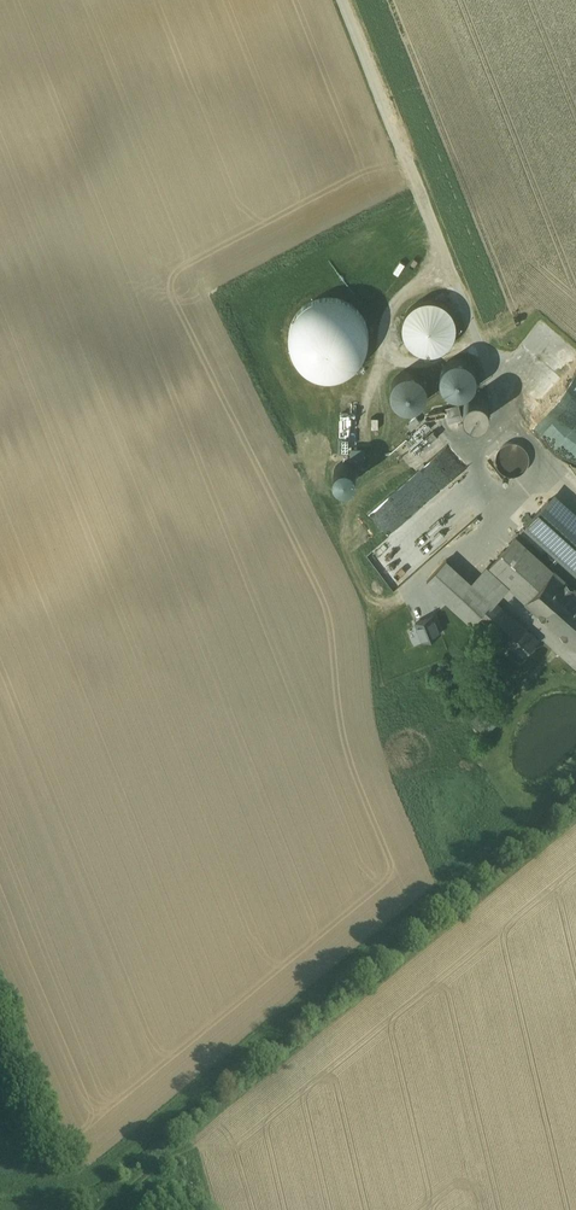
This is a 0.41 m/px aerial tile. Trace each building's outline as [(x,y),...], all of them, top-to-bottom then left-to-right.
[(300,359),(311,369),(324,374),(339,373),(352,366),(361,356),(366,342),(365,328),(359,315),(348,305),(335,301),(320,302),(307,308),(298,318),(293,332),(294,346),(300,359)] [(410,341),(418,347),(427,350),(436,349),(445,345),(451,338),(454,329),(454,319),(449,310),(442,304),(433,301),(423,302),(415,306),(408,314),(405,323),(406,332),(410,341)] [(442,383),(447,389),(453,393),(460,394),(467,392),(473,388),(476,381),(477,374),(476,367),(471,362),(465,358),(458,357),(451,359),(445,363),(442,369),(441,376),(442,383)] [(393,397),(397,403),(403,406),(410,407),(417,405),(423,401),(427,395),(428,388),(426,381),(422,375),(415,371),(408,371),(401,372),(396,377),(392,383),(391,390),(393,397)] [(466,414),(469,418),(474,420),(479,420),(484,418),(488,415),(490,410),(490,405),(488,400),(485,396),(480,394),(475,394),(470,396),(466,400),(464,404),(464,409),(466,414)] [(459,405),(445,408),(447,420),(461,417),(459,405)] [(344,444),(353,445),(354,413),(345,413),(344,444)] [(416,416),(407,424),(411,430),(421,421),(416,416)] [(428,423),(406,442),(409,446),(430,429),(432,427),(428,423)] [(434,430),(412,449),(417,455),(439,436),(434,430)] [(496,464),(499,470),(504,475),(511,477),(518,476),(524,473),(528,468),(530,461),(530,455),(527,448),(521,444),(515,442),(508,443),(502,446),(498,451),(496,457),(496,464)] [(427,510),(427,502),(469,466),(469,461),(453,443),(445,449),(443,450),(392,493),(403,506),(409,506),(407,508),(409,510),(409,516),(412,513),(412,506),(418,506),(426,499),(426,510),(427,510)] [(337,480),(354,486),(360,466),(343,460),(337,480)] [(478,502),(442,486),(437,498),(443,501),(438,512),(449,517),(445,527),(463,536),(478,502)] [(555,493),(526,525),(575,570),(575,512),(555,493)] [(526,602),(554,570),(516,536),(488,568),(526,602)] [(492,601),(447,560),(427,581),(437,590),(473,623),(479,616),(492,601)] [(554,570),(526,602),(575,647),(575,590),(554,570)] [(492,601),(479,616),(523,656),(539,640),(494,599),(492,601)] [(433,616),(417,623),(423,639),(440,632),(433,616)]
